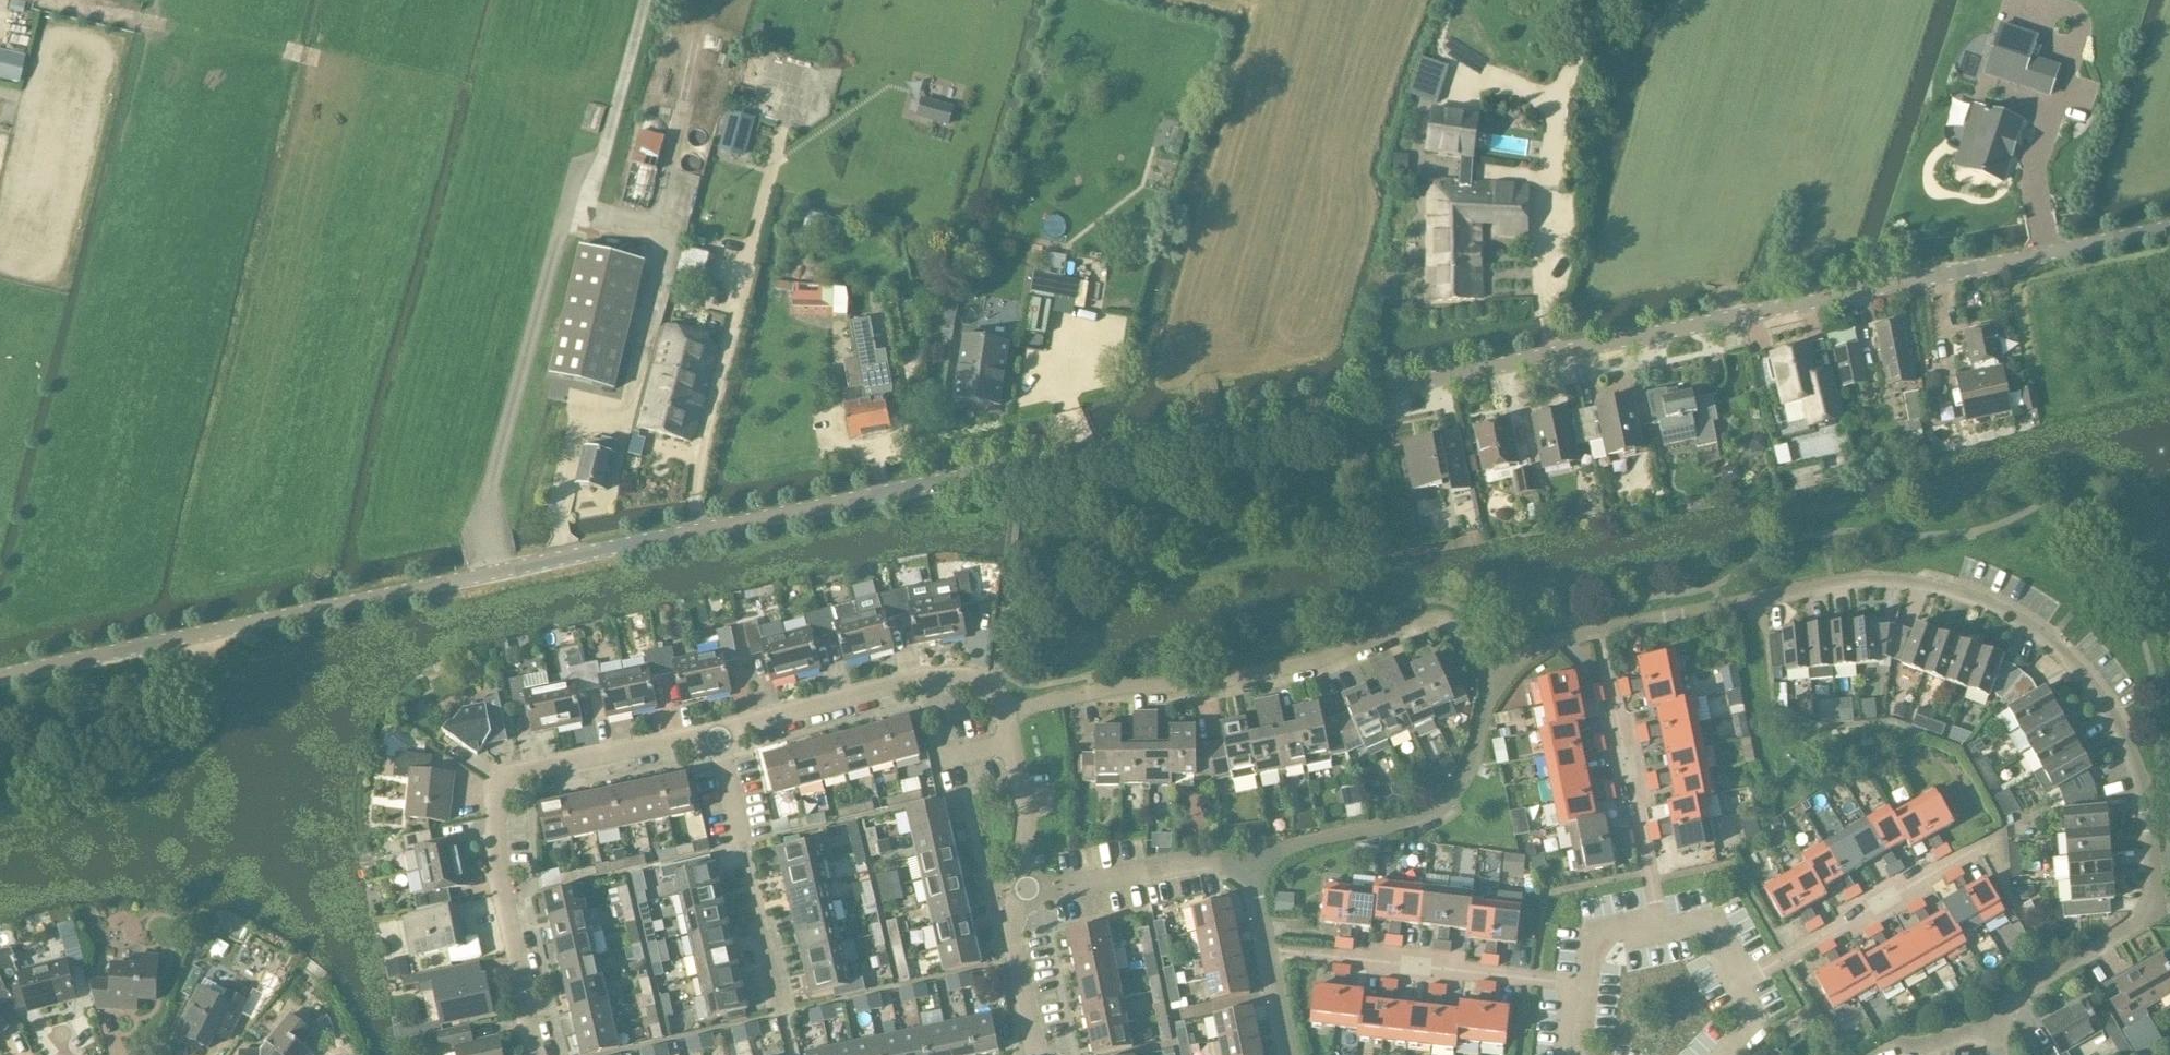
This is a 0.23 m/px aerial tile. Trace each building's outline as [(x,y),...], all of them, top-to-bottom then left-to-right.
[(2002,25),(1986,75),(2049,96),(2059,67),(2030,57),(2037,37),(2002,25)] [(703,50),(718,53),(721,39),(706,36),(703,50)] [(725,43),(718,66),(728,69),(735,45),(725,43)] [(24,57),(0,51),(0,78),(18,83),(24,57)] [(761,61),(747,57),(740,84),(754,88),(761,61)] [(1438,103),(1449,67),(1420,58),(1409,94),(1438,103)] [(929,98),(923,116),(955,126),(961,108),(929,98)] [(1965,136),(1955,165),(2003,181),(2023,122),(1990,111),(1990,110),(1986,109),(1975,106),(1965,136)] [(1433,110),(1427,151),(1461,156),(1472,157),(1478,117),(1433,110)] [(730,112),(719,150),(745,157),(755,118),(730,112)] [(639,130),(631,163),(620,203),(647,210),(657,170),(656,169),(664,137),(639,130)] [(1394,169),(1408,170),(1408,154),(1395,154),(1394,169)] [(1429,180),(1427,301),(1481,298),(1480,223),(1495,223),(1495,230),(1499,235),(1527,235),(1528,185),(1471,182),(1472,157),(1461,156),(1458,182),(1429,180)] [(615,390),(646,263),(580,247),(550,374),(615,390)] [(1053,280),(1033,277),(1025,324),(1046,328),(1053,280)] [(795,282),(794,316),(834,317),(834,316),(848,316),(848,300),(846,289),(835,288),(827,288),(827,286),(795,282)] [(1085,309),(1089,284),(1078,282),(1076,297),(1077,297),(1075,307),(1085,309)] [(871,318),(852,321),(857,358),(869,436),(890,432),(884,399),(887,398),(890,397),(893,393),(893,388),(886,350),(876,352),(871,318)] [(1901,321),(1876,326),(1887,386),(1912,381),(1901,321)] [(651,384),(703,396),(703,395),(702,395),(714,349),(683,340),(685,330),(666,326),(651,384)] [(1955,377),(1964,421),(2011,412),(2001,359),(1995,327),(1965,333),(1971,365),(1972,365),(1973,373),(1955,377)] [(955,400),(999,406),(1008,341),(963,335),(955,400)] [(1853,345),(1833,349),(1840,388),(1866,384),(1859,344),(1853,345)] [(1772,355),(1773,360),(1768,361),(1772,381),(1778,380),(1784,405),(1805,401),(1811,426),(1842,419),(1830,371),(1816,374),(1809,346),(1772,355)] [(848,388),(842,389),(846,414),(845,414),(849,439),(869,436),(861,386),(857,360),(844,362),(848,388)] [(1940,374),(1928,373),(1925,395),(1937,396),(1940,374)] [(690,442),(703,396),(651,384),(639,428),(690,442)] [(1647,393),(1654,425),(1660,424),(1664,445),(1697,438),(1699,447),(1718,443),(1713,422),(1718,421),(1713,395),(1694,399),(1693,393),(1679,396),(1678,391),(1668,393),(1667,388),(1647,393)] [(2037,388),(2019,390),(2021,407),(2023,406),(2024,413),(2040,411),(2037,388)] [(1924,419),(1918,392),(1903,394),(1909,422),(1919,420),(1924,419)] [(1597,409),(1584,412),(1590,442),(1594,459),(1615,454),(1644,448),(1633,395),(1596,403),(1597,409)] [(1569,446),(1590,442),(1584,412),(1571,414),(1570,409),(1532,416),(1543,469),(1573,463),(1569,446)] [(1909,422),(1904,423),(1906,433),(1921,430),(1919,420),(1909,422)] [(1476,428),(1485,471),(1519,464),(1510,421),(1476,428)] [(1649,425),(1644,426),(1647,443),(1657,441),(1655,430),(1650,431),(1649,425)] [(1751,453),(1766,450),(1763,436),(1748,439),(1751,453)] [(1436,447),(1433,437),(1404,443),(1413,490),(1443,484),(1442,479),(1449,477),(1452,493),(1471,489),(1460,437),(1442,441),(1443,446),(1436,447)] [(592,488),(606,491),(614,455),(617,442),(602,438),(601,442),(589,439),(587,449),(585,448),(584,451),(581,453),(580,461),(581,464),(576,484),(580,485),(581,488),(589,490),(592,488)] [(1843,470),(1849,468),(1853,463),(1851,457),(1846,454),(1840,455),(1837,460),(1838,466),(1843,470)] [(1532,469),(1515,472),(1519,495),(1536,491),(1532,469)] [(1595,473),(1584,476),(1588,492),(1591,502),(1602,500),(1599,489),(1595,473)] [(958,594),(934,598),(941,640),(966,635),(961,606),(974,604),(968,572),(954,574),(958,594)] [(1991,572),(1986,584),(2039,606),(2044,594),(2030,588),(1991,572)] [(932,584),(894,592),(899,617),(912,615),(917,644),(941,640),(934,598),(932,584)] [(856,601),(870,656),(894,650),(886,620),(899,617),(894,592),(856,601)] [(846,662),(870,656),(856,601),(819,611),(825,637),(838,633),(846,662)] [(825,637),(819,611),(805,615),(809,628),(786,634),(797,675),(821,669),(813,640),(825,637)] [(773,682),(797,675),(786,634),(763,640),(758,621),(744,624),(752,656),(765,653),(773,682)] [(1884,658),(1891,659),(1896,626),(1889,625),(1876,626),(1876,622),(1852,624),(1856,665),(1880,663),(1879,659),(1884,658)] [(1833,667),(1856,665),(1852,624),(1829,626),(1833,667)] [(1924,672),(1938,633),(1916,625),(1914,631),(1902,627),(1896,626),(1891,659),(1898,661),(1902,662),(1902,664),(1924,672)] [(1834,677),(1833,667),(1829,626),(1806,628),(1810,669),(1811,680),(1834,677)] [(698,655),(707,697),(731,692),(725,663),(738,660),(732,628),(718,631),(722,651),(698,655)] [(1786,672),(1810,669),(1806,628),(1783,630),(1783,635),(1769,636),(1772,669),(1786,667),(1786,672)] [(1946,680),(1960,641),(1938,633),(1924,672),(1946,680)] [(507,640),(495,643),(498,656),(510,654),(507,640)] [(1982,649),(1960,641),(1946,680),(1968,689),(1982,649)] [(673,647),(658,650),(664,675),(677,673),(683,703),(707,697),(698,655),(675,660),(673,647)] [(2002,699),(2024,673),(2015,666),(2003,662),(2004,658),(1982,649),(1968,689),(1990,697),(1991,693),(1996,694),(2002,699)] [(664,675),(658,650),(645,653),(647,666),(624,671),(633,713),(657,708),(651,678),(664,675)] [(1730,650),(1718,653),(1721,668),(1733,665),(1730,650)] [(1639,660),(1643,680),(1644,685),(1680,677),(1675,653),(1639,660)] [(1411,666),(1418,682),(1431,712),(1432,712),(1454,702),(1456,706),(1469,700),(1457,674),(1445,680),(1435,655),(1411,666)] [(1436,720),(1432,712),(1431,712),(1418,682),(1407,687),(1393,657),(1382,662),(1414,734),(1417,732),(1415,728),(1436,720)] [(584,665),(589,691),(602,688),(608,718),(633,713),(624,671),(601,675),(598,662),(584,665)] [(1381,689),(1370,694),(1373,701),(1373,702),(1386,732),(1385,732),(1389,740),(1409,731),(1411,735),(1414,734),(1382,662),(1372,667),(1381,689)] [(576,694),(589,691),(584,665),(570,668),(573,681),(550,686),(558,728),(583,723),(576,694)] [(1736,666),(1727,668),(1730,684),(1732,691),(1741,689),(1736,666)] [(2020,729),(2056,708),(2045,687),(2038,691),(2032,680),(2024,673),(2002,699),(2007,704),(2009,708),(2020,729)] [(1575,674),(1539,681),(1544,705),(1580,698),(1581,703),(1596,700),(1594,690),(1579,693),(1575,674)] [(534,733),(558,728),(550,686),(526,691),(524,677),(510,680),(515,706),(528,703),(534,733)] [(1643,680),(1628,683),(1631,693),(1645,690),(1649,709),(1657,708),(1657,707),(1685,701),(1685,700),(1680,677),(1644,685),(1643,680)] [(1619,681),(1622,698),(1631,696),(1631,693),(1628,683),(1628,679),(1619,681)] [(1373,701),(1370,694),(1366,685),(1342,696),(1350,712),(1337,717),(1348,753),(1365,746),(1367,750),(1389,740),(1385,732),(1386,732),(1373,702),(1373,701)] [(1593,686),(1594,690),(1596,700),(1596,703),(1605,702),(1602,685),(1593,686)] [(1732,692),(1726,693),(1729,707),(1743,704),(1740,690),(1732,692)] [(493,743),(509,740),(499,693),(489,695),(485,702),(485,704),(464,708),(455,722),(450,723),(444,733),(478,756),(486,743),(493,743)] [(1285,771),(1307,766),(1305,758),(1298,725),(1297,726),(1296,718),(1284,720),(1279,696),(1267,699),(1283,776),(1286,775),(1285,771)] [(1549,729),(1577,724),(1586,723),(1581,703),(1580,698),(1544,705),(1549,729)] [(1255,768),(1257,776),(1278,772),(1279,776),(1283,776),(1267,699),(1255,701),(1260,725),(1248,728),(1250,735),(1249,735),(1256,768),(1255,768)] [(1657,707),(1657,708),(1661,726),(1662,731),(1699,723),(1693,699),(1685,700),(1685,701),(1657,707)] [(1305,758),(1307,766),(1330,761),(1329,757),(1348,753),(1337,717),(1323,720),(1319,703),(1294,709),(1296,718),(1297,726),(1298,725),(1305,758)] [(1907,708),(1897,705),(1894,715),(1904,718),(1907,708)] [(418,714),(407,706),(401,715),(412,722),(418,714)] [(1919,707),(1916,715),(1930,720),(1933,712),(1919,707)] [(1876,708),(1862,709),(1863,719),(1876,718),(1876,708)] [(2056,708),(2020,729),(2032,749),(2068,728),(2056,708)] [(1837,711),(1838,723),(1854,722),(1853,710),(1837,711)] [(1135,744),(1122,744),(1122,777),(1121,777),(1121,786),(1143,786),(1143,790),(1147,790),(1146,711),(1134,711),(1135,744)] [(1172,785),(1172,777),(1171,744),(1159,744),(1158,711),(1146,711),(1147,790),(1151,790),(1151,786),(1172,785)] [(1822,725),(1838,723),(1837,711),(1821,713),(1822,725)] [(1508,712),(1494,715),(1497,726),(1510,723),(1508,712)] [(1736,739),(1749,737),(1745,715),(1732,717),(1736,739)] [(1912,726),(1927,731),(1931,720),(1930,720),(1916,715),(1912,726)] [(910,718),(886,725),(896,763),(920,756),(910,718)] [(1234,781),(1257,776),(1255,768),(1256,768),(1249,735),(1250,735),(1248,728),(1246,718),(1221,724),(1224,741),(1211,743),(1215,781),(1233,777),(1234,781)] [(1931,720),(1927,731),(1942,737),(1946,726),(1931,720)] [(1649,739),(1663,736),(1667,755),(1703,747),(1699,723),(1662,731),(1661,726),(1647,729),(1649,739)] [(1540,730),(1545,755),(1582,748),(1583,753),(1597,749),(1595,739),(1581,742),(1577,724),(1549,729),(1540,730)] [(861,731),(871,769),(896,763),(886,725),(861,731)] [(1637,727),(1641,744),(1650,742),(1649,739),(1647,729),(1646,725),(1637,727)] [(1172,777),(1196,777),(1196,781),(1215,781),(1211,743),(1197,744),(1197,726),(1171,726),(1171,744),(1172,777)] [(1122,744),(1122,727),(1096,727),(1096,753),(1083,754),(1083,782),(1098,782),(1098,786),(1121,786),(1121,777),(1122,777),(1122,744)] [(1516,727),(1505,729),(1507,738),(1518,736),(1516,727)] [(2079,749),(2068,728),(2032,749),(2043,769),(2079,749)] [(871,769),(861,731),(837,737),(847,775),(871,769)] [(1594,736),(1595,739),(1597,749),(1598,753),(1607,751),(1603,734),(1594,736)] [(847,775),(837,737),(813,744),(823,782),(847,775)] [(1966,746),(1971,756),(1984,748),(1979,739),(1966,746)] [(799,788),(823,782),(813,744),(789,750),(799,788)] [(1672,779),(1708,771),(1703,747),(1667,755),(1671,774),(1672,779)] [(1587,771),(1583,753),(1582,748),(1545,755),(1550,779),(1587,771)] [(2043,769),(2035,774),(2047,795),(2051,802),(2063,798),(2095,788),(2094,782),(2087,771),(2091,769),(2079,749),(2043,769)] [(799,788),(789,750),(764,757),(774,795),(799,788)] [(397,752),(394,777),(412,779),(407,817),(447,822),(450,795),(452,795),(455,775),(431,772),(433,756),(397,752)] [(1507,752),(1496,754),(1498,764),(1500,764),(1509,762),(1507,752)] [(1983,777),(1993,771),(1985,757),(1975,763),(1983,777)] [(1550,779),(1555,803),(1592,795),(1593,800),(1607,797),(1605,787),(1591,790),(1587,771),(1550,779)] [(1657,777),(1659,787),(1673,784),(1677,802),(1677,803),(1705,797),(1705,798),(1714,796),(1708,771),(1672,779),(1671,774),(1657,777)] [(2001,785),(1993,771),(1983,777),(1990,790),(2001,785)] [(1647,775),(1651,792),(1659,790),(1659,787),(1657,777),(1656,773),(1647,775)] [(662,780),(670,818),(695,813),(687,775),(662,780)] [(670,818),(662,780),(638,785),(646,823),(670,818)] [(1604,784),(1605,787),(1607,797),(1608,801),(1617,799),(1613,782),(1604,784)] [(646,823),(638,785),(613,790),(621,828),(646,823)] [(2097,794),(2095,788),(2063,798),(2065,805),(2065,810),(2064,810),(2066,833),(2108,830),(2106,806),(2098,807),(2097,794)] [(2005,816),(2020,810),(2008,789),(1995,797),(2005,816)] [(621,828),(613,790),(589,795),(597,833),(621,828)] [(904,795),(906,804),(924,800),(921,791),(904,795)] [(1954,824),(1936,792),(1914,804),(1932,836),(1928,839),(1935,851),(1944,846),(1937,834),(1954,824)] [(564,800),(572,839),(597,833),(589,795),(564,800)] [(888,808),(906,804),(904,795),(886,799),(888,808)] [(1555,803),(1560,828),(1569,826),(1569,825),(1597,819),(1596,819),(1593,800),(1592,795),(1555,803)] [(1677,802),(1668,804),(1672,823),(1673,828),(1710,821),(1705,798),(1705,797),(1677,803),(1677,802)] [(547,844),(572,839),(564,800),(539,805),(547,844)] [(1808,801),(1802,805),(1805,811),(1812,808),(1808,801)] [(855,806),(858,815),(875,811),(873,802),(855,806)] [(907,810),(913,834),(950,826),(944,802),(907,810)] [(1928,839),(1932,836),(1914,804),(1893,816),(1907,841),(1906,841),(1911,849),(1928,839)] [(840,819),(858,815),(855,806),(838,810),(840,819)] [(1893,816),(1889,808),(1867,821),(1886,853),(1881,856),(1888,868),(1897,863),(1890,851),(1906,841),(1907,841),(1893,816)] [(1755,812),(1741,815),(1743,824),(1757,821),(1755,812)] [(825,813),(807,817),(809,827),(827,822),(825,813)] [(2005,817),(2007,825),(2014,823),(2013,815),(2005,817)] [(809,827),(807,817),(790,821),(792,831),(809,827)] [(1569,825),(1569,826),(1574,849),(1610,841),(1611,846),(1625,843),(1623,833),(1609,836),(1605,817),(1596,819),(1597,819),(1569,825)] [(1777,818),(1769,822),(1773,829),(1781,824),(1777,818)] [(1674,833),(1678,853),(1715,845),(1710,821),(1673,828),(1672,823),(1658,826),(1660,836),(1674,833)] [(1886,853),(1867,821),(1846,833),(1864,865),(1881,856),(1886,853)] [(1649,824),(1652,841),(1661,840),(1660,836),(1658,826),(1657,823),(1649,824)] [(918,857),(955,848),(950,826),(913,834),(918,857)] [(1242,827),(1225,829),(1227,847),(1244,844),(1242,827)] [(869,844),(878,842),(875,828),(866,831),(869,844)] [(1623,830),(1623,833),(1625,843),(1626,847),(1635,845),(1631,828),(1623,830)] [(2110,853),(2108,830),(2066,833),(2068,856),(2110,853)] [(416,849),(421,871),(463,862),(458,839),(433,844),(431,831),(403,836),(406,851),(416,849)] [(1855,887),(1847,875),(1864,865),(1846,833),(1825,845),(1843,877),(1838,880),(1846,892),(1855,887)] [(800,835),(784,838),(787,848),(802,844),(800,835)] [(1357,843),(1356,844),(1368,845),(1380,847),(1381,838),(1357,843)] [(784,871),(823,862),(818,840),(802,844),(787,848),(779,849),(784,871)] [(1610,841),(1574,849),(1579,873),(1615,866),(1611,846),(1610,841)] [(856,854),(865,852),(862,842),(853,844),(856,854)] [(882,855),(878,842),(869,844),(872,857),(882,855)] [(676,848),(678,858),(695,853),(693,844),(676,848)] [(1356,844),(1355,853),(1366,855),(1368,845),(1356,844)] [(1527,846),(1530,858),(1541,856),(1539,844),(1527,846)] [(1822,889),(1823,889),(1838,880),(1843,877),(1825,845),(1803,857),(1807,865),(1808,864),(1822,889)] [(1947,845),(1944,846),(1935,851),(1932,853),(1937,861),(1952,852),(1947,845)] [(2009,862),(2021,861),(2020,845),(2008,846),(2009,862)] [(660,862),(678,858),(676,848),(658,852),(660,862)] [(960,871),(955,848),(918,857),(923,880),(960,871)] [(867,863),(865,852),(856,854),(858,865),(867,863)] [(2070,880),(2112,876),(2110,853),(2068,856),(2070,880)] [(645,855),(628,859),(630,869),(647,865),(645,855)] [(680,895),(720,885),(715,864),(713,864),(711,856),(694,860),(696,868),(675,873),(680,895)] [(630,869),(628,859),(610,864),(612,873),(630,869)] [(1900,861),(1897,863),(1888,868),(1885,870),(1890,878),(1905,869),(1900,861)] [(2023,877),(2021,861),(2009,862),(2011,878),(2023,877)] [(463,862),(421,871),(425,893),(415,895),(418,910),(446,904),(443,890),(468,885),(463,862)] [(823,862),(784,871),(788,891),(828,882),(823,862)] [(1817,919),(1809,906),(1827,896),(1823,889),(1822,889),(1808,864),(1807,865),(1787,876),(1805,909),(1801,911),(1808,924),(1817,919)] [(597,867),(579,871),(581,880),(599,876),(597,867)] [(1960,868),(1945,876),(1950,884),(1953,882),(1962,877),(1965,875),(1960,868)] [(581,880),(579,871),(561,875),(563,884),(581,880)] [(966,894),(960,871),(923,880),(929,903),(966,894)] [(880,890),(889,888),(886,874),(877,876),(880,890)] [(1783,921),(1801,911),(1805,909),(1787,876),(1765,889),(1783,921)] [(2073,903),(2063,904),(2064,918),(2078,916),(2111,914),(2110,900),(2114,900),(2112,876),(2070,880),(2073,903)] [(1953,882),(1960,895),(1942,905),(1947,912),(1962,937),(1983,925),(1964,892),(1969,890),(1962,877),(1953,882)] [(1986,880),(1969,890),(1964,892),(1983,925),(2005,912),(1986,880)] [(828,882),(788,891),(793,911),(832,903),(828,882)] [(865,895),(874,893),(871,882),(863,884),(865,895)] [(1401,885),(1376,882),(1375,891),(1372,920),(1373,920),(1391,922),(1397,922),(1401,885)] [(865,893),(863,884),(862,883),(853,885),(855,896),(865,893)] [(724,906),(720,885),(680,895),(685,915),(724,906)] [(1400,937),(1402,923),(1421,925),(1425,888),(1401,885),(1397,922),(1391,922),(1390,936),(1400,937)] [(1322,923),(1342,925),(1347,926),(1351,889),(1326,886),(1322,923)] [(1858,886),(1855,887),(1846,892),(1843,894),(1847,902),(1862,893),(1858,886)] [(550,919),(587,910),(582,887),(545,895),(550,919)] [(622,902),(631,900),(628,887),(618,889),(622,902)] [(2020,888),(2021,900),(2029,900),(2034,894),(2033,887),(2020,888)] [(892,901),(889,888),(880,890),(883,903),(892,901)] [(1445,928),(1449,891),(1425,888),(1421,925),(1440,927),(1445,928)] [(1342,925),(1340,939),(1350,940),(1352,926),(1372,928),(1373,920),(1372,920),(1375,891),(1351,889),(1347,926),(1342,925)] [(645,891),(636,894),(639,904),(647,902),(645,891)] [(1440,927),(1438,942),(1449,943),(1450,928),(1468,930),(1469,931),(1472,902),(1473,902),(1474,894),(1449,891),(1445,928),(1440,927)] [(876,904),(874,893),(865,895),(867,906),(876,904)] [(971,917),(966,894),(929,903),(934,926),(971,917)] [(1275,895),(1274,913),(1294,914),(1294,896),(1275,895)] [(1912,916),(1915,914),(1924,909),(1927,907),(1922,899),(1907,908),(1912,916)] [(627,925),(636,923),(631,900),(622,902),(627,925)] [(1197,932),(1236,924),(1231,900),(1192,908),(1197,932)] [(2031,901),(2024,905),(2029,916),(2037,912),(2031,901)] [(1468,930),(1468,939),(1487,941),(1493,942),(1497,905),(1473,902),(1472,902),(1469,931),(1468,930)] [(832,903),(793,911),(798,932),(837,923),(832,903)] [(1517,945),(1522,908),(1497,905),(1493,942),(1487,941),(1486,956),(1496,957),(1498,942),(1517,945)] [(729,926),(724,906),(685,915),(690,936),(729,926)] [(405,918),(413,957),(449,950),(451,963),(483,956),(478,936),(464,939),(457,907),(405,918)] [(1915,914),(1922,926),(1905,936),(1924,969),(1945,956),(1926,924),(1931,921),(1924,909),(1915,914)] [(556,942),(593,933),(587,910),(550,919),(556,942)] [(643,925),(652,923),(650,912),(641,914),(643,925)] [(1945,956),(1967,944),(1962,937),(1947,912),(1931,921),(1926,924),(1945,956)] [(976,940),(971,917),(934,926),(939,949),(976,940)] [(1820,917),(1817,919),(1808,924),(1805,926),(1809,934),(1824,925),(1820,917)] [(890,936),(900,934),(897,920),(887,922),(890,936)] [(1155,923),(1159,941),(1168,939),(1164,921),(1155,923)] [(642,946),(636,923),(627,925),(632,948),(642,946)] [(648,945),(657,943),(652,923),(643,925),(648,945)] [(837,923),(798,932),(802,953),(842,944),(837,923)] [(874,936),(883,934),(881,923),(872,925),(874,936)] [(1869,940),(1872,938),(1881,933),(1884,931),(1880,923),(1865,932),(1869,940)] [(1074,957),(1113,949),(1108,924),(1069,932),(1074,957)] [(1241,947),(1236,924),(1197,932),(1202,955),(1241,947)] [(734,947),(729,926),(690,936),(694,956),(734,947)] [(1142,943),(1152,941),(1149,927),(1139,929),(1142,943)] [(598,956),(593,933),(556,942),(561,965),(598,956)] [(1879,951),(1863,960),(1877,985),(1876,986),(1881,993),(1902,981),(1884,948),(1888,946),(1881,933),(1872,938),(1879,951)] [(76,934),(63,938),(69,963),(83,960),(76,934)] [(886,945),(883,934),(874,936),(877,947),(886,945)] [(896,959),(905,957),(900,934),(890,936),(896,959)] [(1402,947),(1403,938),(1400,937),(1390,936),(1386,936),(1385,945),(1402,947)] [(1905,936),(1888,946),(1884,948),(1902,981),(1924,969),(1905,936)] [(1168,939),(1159,941),(1162,958),(1172,956),(1168,939)] [(1354,941),(1350,940),(1340,939),(1337,939),(1336,948),(1353,950),(1354,941)] [(982,964),(976,940),(939,949),(945,972),(982,964)] [(1822,957),(1825,955),(1834,950),(1837,948),(1833,940),(1818,949),(1822,957)] [(1154,955),(1152,941),(1142,943),(1145,957),(1154,955)] [(1435,941),(1434,950),(1451,952),(1452,943),(1449,943),(1438,942),(1435,941)] [(662,964),(657,943),(648,945),(653,966),(662,964)] [(842,944),(802,953),(807,973),(846,964),(842,944)] [(645,959),(642,946),(632,948),(636,961),(645,959)] [(739,968),(734,947),(694,956),(699,977),(739,968)] [(1246,970),(1241,947),(1202,955),(1207,978),(1246,970)] [(9,997),(15,1011),(29,1008),(30,1011),(76,999),(66,961),(23,972),(11,949),(0,951),(0,974),(9,997)] [(1079,981),(1118,974),(1113,949),(1074,957),(1079,981)] [(1825,955),(1833,967),(1815,977),(1834,1010),(1856,997),(1837,965),(1841,962),(1834,950),(1825,955)] [(1863,960),(1859,952),(1841,962),(1837,965),(1856,997),(1876,986),(1877,985),(1863,960)] [(890,966),(888,954),(879,956),(881,968),(890,966)] [(112,981),(91,980),(98,1008),(124,1010),(125,999),(157,1000),(159,956),(139,955),(138,966),(113,965),(112,981)] [(1482,955),(1481,964),(1498,966),(1500,957),(1496,957),(1486,956),(1482,955)] [(603,979),(598,956),(561,965),(566,988),(603,979)] [(2112,1002),(2126,1027),(2147,1015),(2144,1009),(2169,994),(2169,973),(2169,972),(2169,969),(2162,956),(2117,982),(2124,995),(2112,1002)] [(391,977),(410,973),(407,957),(388,961),(391,977)] [(907,967),(905,957),(896,959),(901,983),(910,981),(907,967)] [(664,974),(662,964),(653,966),(656,976),(664,974)] [(850,982),(846,964),(807,973),(812,995),(833,990),(835,998),(865,991),(863,979),(850,982)] [(1333,974),(1336,975),(1347,976),(1350,976),(1351,967),(1334,965),(1333,974)] [(459,967),(420,976),(422,986),(423,991),(440,988),(443,1005),(439,1006),(442,1022),(442,1024),(494,1013),(486,977),(462,982),(459,967)] [(1164,969),(1168,987),(1178,985),(1174,967),(1164,969)] [(743,988),(739,968),(699,977),(704,997),(743,988)] [(1251,994),(1246,970),(1207,978),(1212,1002),(1251,994)] [(271,995),(280,978),(268,972),(259,989),(271,995)] [(959,976),(962,989),(975,986),(972,973),(959,976)] [(9,997),(0,974),(0,1001),(9,997)] [(1123,998),(1118,974),(1079,981),(1084,1006),(1123,998)] [(1315,987),(1311,1024),(1336,1027),(1340,990),(1345,990),(1347,976),(1336,975),(1335,989),(1315,987)] [(420,976),(403,979),(405,990),(422,986),(420,976)] [(950,992),(962,989),(959,976),(947,979),(950,992)] [(1152,992),(1162,990),(1159,976),(1149,978),(1152,992)] [(643,994),(653,992),(649,978),(640,981),(643,994)] [(603,979),(566,988),(572,1011),(609,1002),(603,979)] [(1380,988),(1384,989),(1394,990),(1398,990),(1399,981),(1381,979),(1380,988)] [(1944,985),(1949,994),(1959,989),(1953,979),(1944,985)] [(1478,991),(1482,991),(1492,992),(1496,993),(1497,984),(1479,982),(1478,991)] [(913,987),(916,1000),(929,997),(926,984),(913,987)] [(1178,985),(1168,987),(1172,1005),(1181,1003),(1178,985)] [(1429,994),(1432,994),(1443,995),(1446,996),(1447,987),(1430,985),(1429,994)] [(904,1003),(916,1000),(913,987),(901,989),(904,1003)] [(748,1009),(743,988),(704,997),(709,1018),(728,1014),(730,1023),(747,1019),(745,1010),(748,1009)] [(1384,989),(1382,1003),(1364,1001),(1363,1001),(1360,1029),(1359,1029),(1358,1038),(1383,1041),(1387,1004),(1392,1004),(1394,990),(1384,989)] [(1164,1004),(1162,990),(1152,992),(1155,1006),(1164,1004)] [(1365,992),(1345,990),(1340,990),(1336,1027),(1359,1029),(1360,1029),(1363,1001),(1364,1001),(1365,992)] [(1457,1040),(1458,1040),(1481,1043),(1485,1006),(1490,1007),(1492,992),(1482,991),(1480,1005),(1460,1003),(1459,1012),(1460,1012),(1457,1040)] [(233,1031),(248,1002),(229,992),(223,1004),(199,992),(178,1033),(209,1049),(221,1025),(233,1031)] [(656,1005),(653,992),(643,994),(646,1007),(656,1005)] [(663,1007),(672,1004),(669,994),(660,996),(663,1007)] [(867,997),(871,1011),(883,1008),(880,994),(867,997)] [(1432,994),(1431,1008),(1412,1006),(1408,1043),(1432,1046),(1436,1009),(1441,1010),(1443,995),(1432,994)] [(858,1014),(871,1011),(867,997),(855,1000),(858,1014)] [(1123,998),(1084,1006),(1089,1030),(1128,1022),(1123,998)] [(2043,1054),(2069,1054),(2067,1051),(2102,1031),(2084,1000),(2043,1024),(2055,1045),(2042,1053),(2043,1054)] [(609,1002),(572,1011),(577,1033),(614,1025),(609,1002)] [(675,1016),(672,1004),(663,1007),(665,1018),(675,1016)] [(1164,1004),(1155,1006),(1157,1017),(1167,1015),(1166,1012),(1164,1004)] [(1408,1043),(1412,1006),(1392,1004),(1387,1004),(1383,1041),(1408,1043)] [(834,1005),(822,1008),(825,1021),(837,1019),(834,1005)] [(1485,1006),(1481,1043),(1506,1046),(1510,1009),(1490,1007),(1485,1006)] [(825,1021),(822,1008),(809,1011),(812,1024),(825,1021)] [(1219,1040),(1258,1032),(1253,1008),(1214,1016),(1219,1040)] [(1432,1046),(1457,1049),(1458,1040),(1457,1040),(1460,1012),(1459,1012),(1441,1010),(1436,1009),(1432,1046)] [(976,1054),(981,1054),(999,1051),(992,1014),(968,1019),(976,1054)] [(2111,1014),(2101,1020),(2112,1039),(2122,1033),(2111,1014)] [(241,1052),(241,1054),(314,1054),(303,1046),(314,1032),(292,1015),(262,1051),(241,1052)] [(968,1019),(945,1024),(952,1054),(976,1054),(968,1019)] [(8,1028),(0,1020),(0,1037),(8,1028)] [(428,1020),(409,1024),(412,1038),(416,1037),(436,1033),(439,1032),(444,1031),(442,1024),(442,1022),(429,1024),(428,1020)] [(1128,1022),(1089,1030),(1094,1054),(1097,1054),(1133,1048),(1128,1022)] [(758,1023),(745,1026),(749,1039),(761,1036),(758,1023)] [(945,1024),(922,1029),(927,1054),(952,1054),(945,1024)] [(614,1025),(577,1033),(582,1054),(591,1054),(620,1048),(614,1025)] [(663,1038),(660,1025),(651,1027),(654,1040),(663,1038)] [(456,1047),(458,1054),(503,1054),(499,1037),(473,1042),(470,1026),(444,1031),(439,1032),(443,1050),(456,1047)] [(749,1039),(745,1026),(733,1029),(736,1042),(749,1039)] [(1172,1040),(1169,1026),(1160,1028),(1163,1042),(1172,1040)] [(1177,1030),(1181,1048),(1190,1046),(1186,1028),(1177,1030)] [(922,1029),(899,1033),(903,1054),(927,1054),(922,1029)] [(2138,1054),(2158,1054),(2166,1050),(2155,1030),(2131,1044),(2138,1054)] [(1258,1032),(1219,1040),(1223,1054),(1261,1054),(1263,1054),(1258,1032)] [(712,1033),(699,1036),(703,1050),(715,1047),(712,1033)] [(899,1033),(876,1038),(879,1054),(903,1054),(899,1033)] [(703,1050),(699,1036),(687,1039),(690,1053),(703,1050)] [(876,1038),(853,1043),(855,1054),(879,1054),(876,1038)] [(831,1054),(855,1054),(853,1043),(830,1048),(831,1054)] [(653,1047),(655,1054),(669,1054),(666,1044),(653,1047)] [(1181,1048),(1182,1054),(1192,1054),(1190,1046),(1181,1048)]
